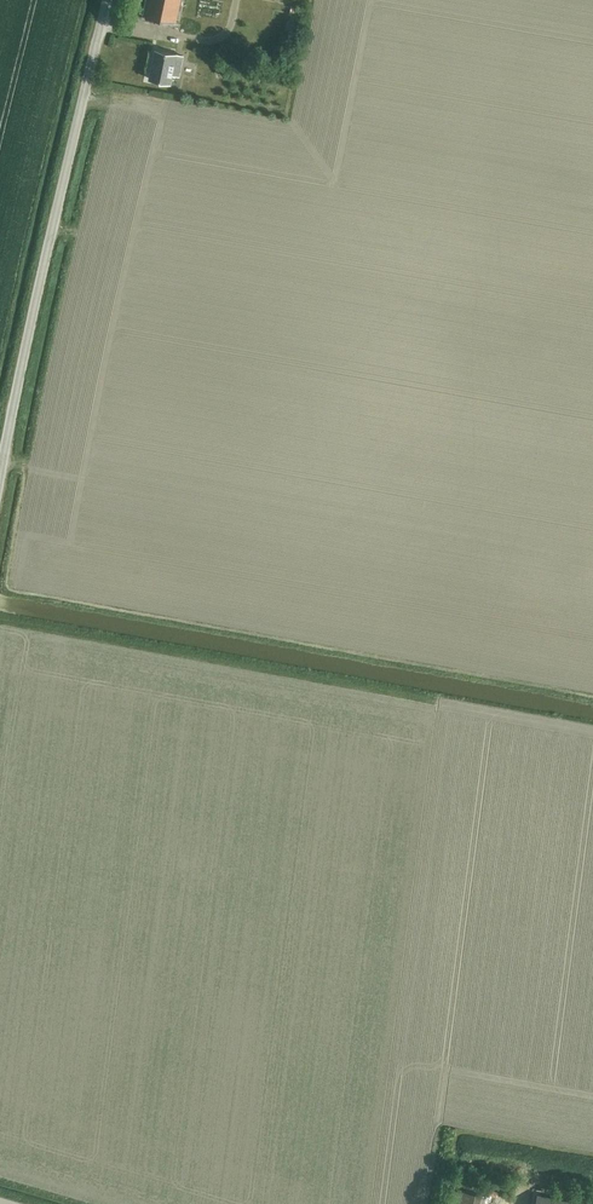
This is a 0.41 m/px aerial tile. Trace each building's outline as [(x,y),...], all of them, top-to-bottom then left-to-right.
[(176,21),(181,0),(149,0),(146,15),(176,21)] [(148,83),(169,88),(176,58),(154,53),(148,83)] [(586,1194),(538,1184),(533,1203),(584,1203),(586,1194)] [(482,1194),(458,1189),(455,1203),(479,1203),(482,1194)]
